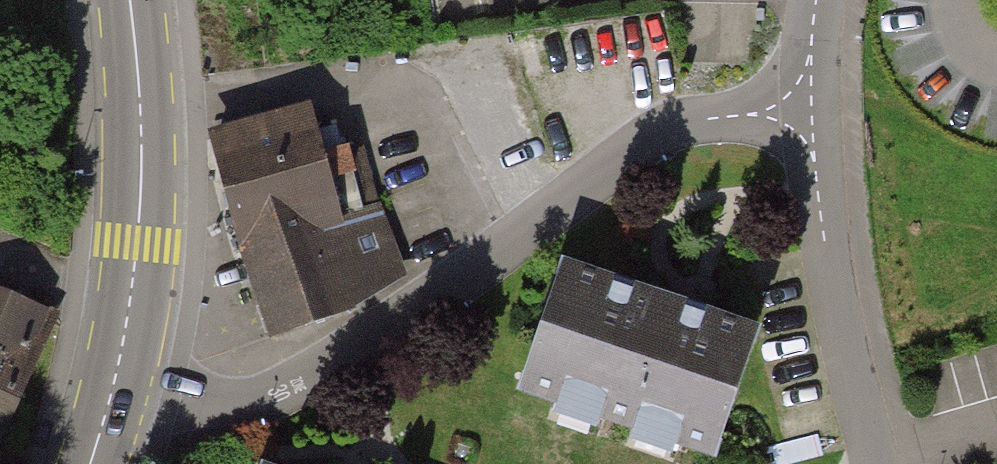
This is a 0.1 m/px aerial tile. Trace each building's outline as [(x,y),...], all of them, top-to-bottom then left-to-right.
[(306,165),(308,109),(210,140),(243,243),(265,308),(296,297),(393,260),(373,209),(330,226),(306,165)] [(755,337),(560,270),(516,398),(711,463),(755,337)] [(45,320),(0,299),(0,411),(45,320)]
